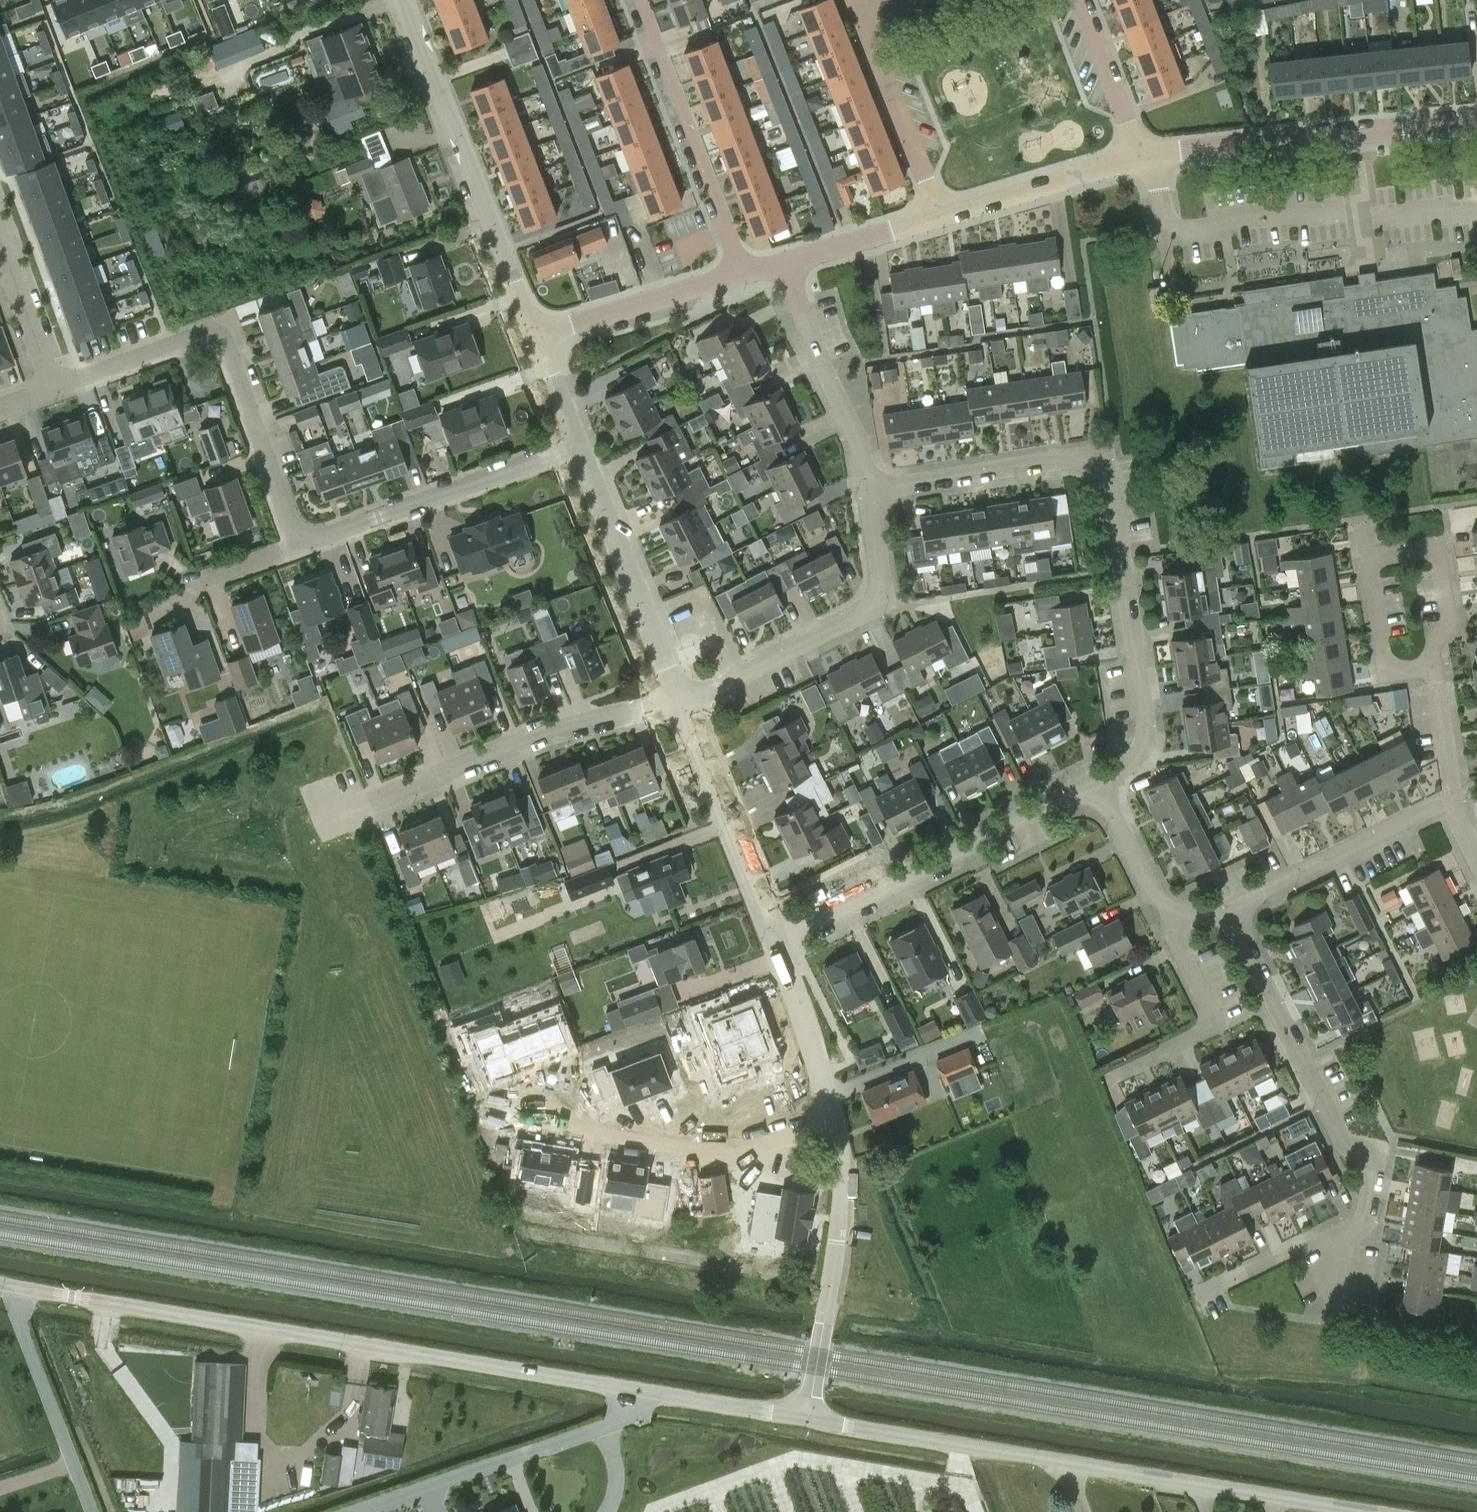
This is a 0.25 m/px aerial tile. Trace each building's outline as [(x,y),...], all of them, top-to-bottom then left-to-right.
[(42,0),(33,0),(37,10),(45,7),(42,0)] [(85,29),(73,0),(54,0),(50,1),(64,37),(85,29)] [(95,0),(73,0),(85,29),(103,21),(95,0)] [(103,21),(122,13),(116,0),(95,0),(103,21)] [(122,13),(140,6),(138,0),(116,0),(122,13)] [(173,0),(161,5),(164,12),(176,7),(173,0)] [(301,9),(297,0),(294,0),(286,3),(289,13),(301,9)] [(436,4),(445,27),(477,14),(472,0),(447,0),(436,4)] [(517,0),(515,0),(505,4),(514,27),(510,29),(513,37),(528,31),(525,24),(526,23),(517,0)] [(522,0),(531,23),(542,19),(535,0),(523,0),(522,0)] [(569,8),(591,0),(566,0),(569,8)] [(569,8),(578,31),(609,19),(602,0),(591,0),(569,8)] [(668,2),(677,26),(705,15),(700,2),(705,0),(674,0),(668,2)] [(838,20),(830,0),(820,0),(797,9),(806,33),(838,20)] [(1124,29),(1157,16),(1150,0),(1131,0),(1115,6),(1124,29)] [(1209,22),(1200,0),(1199,0),(1188,4),(1197,27),(1209,22)] [(1264,2),(1264,0),(1226,0),(1228,10),(1264,2)] [(1312,0),(1303,0),(1299,1),(1301,13),(1313,11),(1312,0)] [(1337,0),(1312,0),(1313,11),(1328,8),(1338,6),(1337,0)] [(1373,13),(1388,12),(1386,0),(1371,0),(1373,13)] [(1288,3),(1275,6),(1277,18),(1289,16),(1288,3)] [(1263,8),(1251,10),(1255,33),(1267,31),(1266,21),(1263,9),(1263,8)] [(145,19),(142,12),(130,17),(133,24),(145,19)] [(487,38),(477,14),(445,27),(454,51),(487,38)] [(744,30),(753,54),(765,50),(751,15),(733,22),(737,33),(744,30)] [(1157,16),(1124,29),(1133,52),(1165,39),(1157,16)] [(133,24),(130,17),(118,22),(121,29),(133,24)] [(609,19),(578,31),(587,55),(618,43),(614,32),(619,30),(615,17),(609,19)] [(770,47),(782,42),(773,18),(761,23),(770,47)] [(542,19),(531,23),(539,46),(551,41),(542,19)] [(806,33),(815,56),(847,43),(838,20),(806,33)] [(231,22),(217,27),(222,40),(236,35),(231,22)] [(1218,45),(1209,22),(1197,27),(1206,50),(1218,45)] [(377,96),(373,86),(381,83),(358,24),(324,38),(322,33),(307,40),(312,56),(311,56),(318,76),(314,79),(329,119),(374,102),(377,96)] [(38,30),(43,42),(50,39),(46,27),(38,30)] [(179,27),(171,30),(176,41),(183,38),(179,27)] [(219,68),(264,50),(256,28),(210,46),(219,68)] [(176,41),(171,30),(164,33),(168,44),(176,41)] [(538,57),(528,31),(502,41),(512,67),(538,57)] [(50,39),(43,42),(47,53),(55,50),(50,39)] [(1165,39),(1133,52),(1142,75),(1174,62),(1165,39)] [(551,41),(539,46),(552,79),(589,64),(586,53),(566,60),(565,57),(558,60),(551,41)] [(692,77),(724,65),(715,41),(683,53),(692,77)] [(791,65),(782,42),(770,47),(779,70),(791,65)] [(1466,42),(1440,45),(1444,79),(1469,76),(1466,42)] [(847,43),(815,56),(824,78),(857,65),(847,43)] [(1218,45),(1206,50),(1215,74),(1227,70),(1218,45)] [(1444,79),(1440,45),(1416,47),(1420,81),(1444,79)] [(1392,50),(1395,84),(1420,81),(1416,47),(1392,50)] [(762,77),(774,72),(765,50),(753,54),(745,57),(751,73),(759,70),(762,77)] [(1367,52),(1371,87),(1395,84),(1392,50),(1367,52)] [(1343,55),(1346,89),(1371,87),(1367,52),(1343,55)] [(14,75),(14,74),(7,54),(0,57),(0,80),(14,75)] [(1318,57),(1322,92),(1346,89),(1343,55),(1318,57)] [(1294,60),(1297,94),(1322,92),(1318,57),(1294,60)] [(1272,97),(1297,94),(1294,60),(1269,62),(1272,97)] [(1183,86),(1174,62),(1142,75),(1151,99),(1183,86)] [(531,67),(540,91),(550,87),(541,63),(531,67)] [(605,100),(637,88),(628,64),(596,77),(605,100)] [(692,77),(701,100),(733,88),(724,65),(692,77)] [(791,65),(779,70),(788,93),(800,88),(791,65)] [(857,65),(824,78),(833,101),(866,88),(857,65)] [(54,71),(58,82),(66,79),(62,68),(54,71)] [(0,80),(0,104),(22,95),(23,96),(32,92),(23,70),(14,74),(14,75),(0,80)] [(783,95),(774,72),(762,77),(754,80),(762,103),(763,102),(769,100),(771,100),(771,99),(783,95)] [(470,90),(479,114),(511,102),(502,78),(470,90)] [(66,79),(58,82),(63,94),(71,90),(66,79)] [(550,87),(540,91),(548,114),(559,110),(550,87)] [(566,115),(578,111),(568,87),(556,91),(566,115)] [(605,100),(614,123),(645,111),(637,88),(605,100)] [(733,88),(701,100),(710,123),(742,111),(733,88)] [(800,88),(788,93),(798,115),(809,111),(800,88)] [(866,88),(833,101),(842,124),(875,111),(866,88)] [(213,90),(191,98),(197,113),(218,105),(213,90)] [(30,116),(23,96),(22,95),(0,104),(0,127),(30,116)] [(769,100),(763,102),(773,125),(780,122),(792,118),(783,95),(771,99),(771,100),(769,100)] [(488,137),(520,125),(511,102),(479,114),(488,137)] [(70,112),(74,123),(82,120),(78,109),(70,112)] [(179,110),(148,121),(154,136),(185,125),(179,110)] [(559,110),(548,114),(557,137),(568,133),(559,110)] [(586,133),(578,111),(566,115),(575,138),(586,133)] [(645,111),(614,123),(622,146),(654,134),(645,111)] [(710,123),(718,146),(750,134),(742,111),(710,123)] [(809,111),(798,115),(807,138),(818,134),(809,111)] [(875,111),(842,124),(852,147),(884,134),(875,111)] [(38,135),(30,116),(0,127),(0,144),(2,150),(38,136),(38,135)] [(801,141),(792,118),(780,122),(785,135),(789,145),(801,141)] [(82,120),(74,123),(79,134),(86,131),(82,120)] [(299,139),(306,133),(304,123),(294,120),(287,127),(289,136),(299,139)] [(520,125),(488,137),(497,160),(529,148),(520,125)] [(47,131),(38,135),(38,136),(2,150),(10,171),(55,153),(47,131)] [(568,133),(557,137),(566,160),(577,155),(568,133)] [(586,133),(575,138),(584,161),(595,156),(586,133)] [(631,169),(663,157),(654,134),(622,146),(631,169)] [(750,134),(718,146),(727,169),(759,156),(750,134)] [(818,134),(807,138),(816,161),(827,156),(818,134)] [(861,169),(893,156),(884,134),(852,147),(861,169)] [(798,168),(810,163),(801,141),(789,145),(798,168)] [(506,183),(537,171),(529,148),(497,160),(506,183)] [(407,157),(392,163),(387,151),(370,158),(369,156),(344,166),(345,167),(337,171),(342,184),(350,181),(351,182),(362,178),(381,224),(396,218),(397,221),(427,209),(407,157)] [(577,155),(566,160),(574,183),(586,178),(577,155)] [(96,156),(89,159),(93,170),(101,167),(96,156)] [(592,184),(604,179),(595,156),(584,161),(592,184)] [(736,192),(768,179),(759,156),(727,169),(736,192)] [(816,161),(825,184),(836,179),(836,180),(847,176),(842,164),(832,168),(829,162),(827,156),(816,161)] [(902,180),(893,156),(861,169),(870,193),(902,180)] [(631,169),(640,191),(640,192),(672,179),(663,157),(631,169)] [(20,173),(28,195),(64,181),(56,160),(20,173)] [(798,168),(807,191),(819,186),(810,163),(798,168)] [(506,183),(515,206),(546,194),(537,171),(506,183)] [(836,180),(836,179),(825,184),(834,208),(854,200),(848,185),(856,181),(861,179),(859,172),(853,174),(836,180)] [(101,191),(109,188),(104,176),(97,179),(101,191)] [(586,178),(574,183),(583,207),(595,202),(586,178)] [(592,184),(601,207),(613,202),(604,179),(592,184)] [(672,179),(640,192),(649,215),(681,203),(672,179)] [(736,192),(745,214),(777,202),(768,179),(736,192)] [(28,195),(35,215),(71,202),(64,181),(28,195)] [(819,186),(807,191),(816,214),(828,210),(819,186)] [(897,193),(894,186),(879,191),(882,199),(897,193)] [(113,199),(109,188),(101,191),(106,202),(113,199)] [(267,199),(265,192),(244,200),(247,206),(267,199)] [(546,194),(515,206),(524,229),(555,217),(546,194)] [(613,202),(601,207),(605,217),(606,217),(616,213),(621,226),(633,222),(624,197),(613,202)] [(321,207),(319,200),(312,198),(306,204),(309,212),(317,213),(321,207)] [(71,202),(35,215),(43,236),(79,222),(71,202)] [(777,202),(745,214),(754,238),(786,226),(777,202)] [(123,229),(131,226),(126,215),(119,218),(123,229)] [(51,256),(87,243),(79,222),(43,236),(51,256)] [(135,237),(131,226),(123,229),(128,240),(135,237)] [(584,254),(595,249),(607,244),(600,227),(570,239),(569,238),(532,252),(542,277),(579,263),(573,249),(581,246),(584,254)] [(1054,237),(1030,241),(1037,290),(1048,288),(1046,274),(1059,272),(1054,237)] [(1037,290),(1030,241),(1006,245),(1011,280),(1024,278),(1026,292),(1037,290)] [(51,256),(58,277),(94,263),(87,243),(51,256)] [(982,248),(990,297),(1001,296),(999,282),(1011,280),(1006,245),(982,248)] [(959,252),(966,297),(966,296),(965,287),(977,285),(979,299),(990,297),(982,248),(959,252)] [(937,265),(944,314),(955,312),(953,298),(966,297),(959,252),(958,252),(960,262),(937,265)] [(453,296),(439,255),(402,268),(397,253),(377,260),(386,283),(412,274),(424,307),(453,296)] [(134,272),(142,269),(137,258),(130,261),(134,272)] [(349,265),(353,276),(367,271),(363,260),(349,265)] [(94,263),(58,277),(66,297),(102,284),(94,263)] [(913,269),(918,304),(931,302),(933,316),(944,314),(937,265),(913,269)] [(344,295),(354,292),(356,291),(347,268),(336,272),(344,295)] [(146,280),(142,269),(134,272),(139,283),(146,280)] [(918,304),(913,269),(889,272),(891,290),(880,292),(884,323),(908,320),(906,306),(918,304)] [(1243,357),(1258,453),(1260,471),(1417,446),(1417,448),(1476,438),(1476,328),(1470,329),(1465,295),(1457,296),(1455,284),(1436,287),(1433,270),(1342,284),(1343,296),(1324,299),(1322,290),(1310,292),(1308,278),(1241,288),(1243,302),(1174,313),(1176,322),(1170,323),(1176,362),(1181,361),(1182,367),(1243,357)] [(607,295),(619,291),(615,278),(603,282),(607,295)] [(73,318),(110,304),(102,284),(66,297),(73,318)] [(258,313),(265,333),(299,321),(309,318),(310,317),(299,286),(288,291),(291,301),(258,313)] [(1067,319),(1080,316),(1081,316),(1077,287),(1063,290),(1067,319)] [(150,289),(142,292),(147,303),(155,300),(150,289)] [(357,309),(355,300),(343,304),(343,306),(335,309),(338,316),(346,313),(346,312),(357,309)] [(117,325),(110,304),(73,318),(81,339),(117,325)] [(1029,326),(1043,324),(1041,311),(1027,313),(1029,326)] [(995,318),(996,330),(1006,328),(1004,317),(995,318)] [(306,342),(316,338),(312,327),(309,318),(299,321),(265,333),(273,354),(306,342)] [(984,331),(982,318),(969,320),(971,333),(984,331)] [(428,379),(480,360),(466,323),(415,342),(428,379)] [(13,363),(0,328),(0,368),(13,363)] [(718,355),(723,365),(760,347),(750,328),(727,339),(722,328),(695,342),(705,361),(718,355)] [(1066,328),(1044,331),(1047,347),(1069,343),(1066,328)] [(1091,335),(1084,328),(1078,333),(1085,340),(1091,335)] [(405,329),(376,340),(381,354),(410,344),(405,329)] [(950,335),(951,345),(960,344),(958,334),(950,335)] [(925,347),(923,335),(913,336),(915,348),(925,347)] [(939,337),(941,347),(950,346),(949,336),(939,337)] [(1042,337),(1032,339),(1033,348),(1044,347),(1042,337)] [(989,339),(990,351),(1000,350),(998,338),(989,339)] [(280,374),(313,362),(306,342),(273,354),(280,374)] [(350,350),(356,365),(362,362),(368,381),(382,376),(372,350),(369,342),(357,346),(350,350)] [(760,347),(723,365),(729,377),(720,381),(730,399),(752,388),(748,381),(754,377),(753,375),(770,366),(760,347)] [(981,348),(967,350),(969,361),(983,358),(981,348)] [(945,353),(933,355),(934,364),(946,362),(945,353)] [(931,355),(919,357),(921,367),(933,365),(931,355)] [(317,373),(313,362),(280,374),(287,395),(291,394),(295,404),(297,405),(350,386),(344,368),(343,367),(342,366),(340,365),(338,365),(317,373)] [(605,398),(615,418),(651,400),(645,389),(657,383),(647,363),(624,374),(630,385),(605,398)] [(882,370),(884,382),(898,380),(896,367),(882,370)] [(1079,370),(1050,374),(1056,411),(1066,410),(1066,407),(1085,404),(1079,370)] [(692,371),(686,374),(690,381),(701,376),(692,371)] [(871,372),(873,388),(881,387),(878,371),(871,372)] [(1056,411),(1050,374),(1022,379),(1028,414),(1046,411),(1047,413),(1056,411)] [(145,391),(163,443),(186,435),(181,422),(201,415),(196,402),(177,408),(169,383),(167,384),(165,378),(154,382),(156,388),(145,391)] [(994,383),(1000,420),(1010,419),(1009,417),(1028,414),(1022,379),(994,383)] [(994,383),(965,388),(973,435),(971,423),(989,420),(990,422),(1000,420),(994,383)] [(362,406),(377,400),(371,385),(356,390),(357,390),(359,397),(362,406)] [(756,397),(752,388),(730,399),(740,418),(747,414),(753,425),(790,407),(780,387),(764,396),(763,394),(756,397)] [(939,404),(945,442),(955,440),(954,438),(973,435),(965,388),(967,400),(939,404)] [(336,397),(344,420),(341,413),(362,406),(359,397),(357,390),(356,390),(336,397)] [(122,400),(136,440),(127,443),(133,459),(156,451),(154,446),(163,443),(145,391),(122,400)] [(492,396),(441,414),(454,451),(505,433),(492,396)] [(344,420),(336,397),(320,403),(328,426),(344,420)] [(402,418),(406,430),(439,418),(432,400),(423,403),(408,408),(399,411),(402,418)] [(651,400),(615,418),(625,438),(641,429),(647,440),(678,425),(672,413),(660,419),(651,400)] [(911,409),(916,444),(934,441),(935,443),(945,442),(939,404),(911,409)] [(299,428),(321,420),(315,405),(294,413),(299,428)] [(713,407),(704,411),(709,421),(717,417),(713,407)] [(790,407),(753,425),(759,437),(751,440),(760,459),(760,458),(761,459),(775,451),(775,452),(782,448),(778,440),(784,437),(783,434),(799,426),(790,407)] [(898,447),(916,444),(911,409),(882,414),(888,451),(898,449),(898,447)] [(62,421),(76,459),(77,459),(82,475),(95,471),(94,467),(114,459),(106,435),(98,438),(89,429),(83,414),(62,421)] [(419,465),(406,430),(402,418),(371,429),(375,443),(387,477),(408,470),(407,469),(419,465)] [(64,463),(76,459),(62,421),(41,429),(48,449),(46,450),(46,457),(37,460),(47,484),(59,479),(58,475),(67,471),(64,463)] [(210,463),(228,457),(228,458),(246,451),(245,448),(236,451),(232,440),(224,442),(217,423),(198,430),(210,463)] [(678,425),(647,440),(652,451),(636,459),(646,479),(681,461),(676,450),(688,445),(683,437),(678,425)] [(296,429),(289,432),(293,445),(301,442),(296,429)] [(0,443),(0,482),(25,474),(13,439),(0,443)] [(135,466),(133,459),(127,443),(114,448),(122,470),(123,470),(135,466)] [(387,477),(375,443),(355,450),(366,484),(387,477)] [(332,451),(346,491),(366,484),(355,450),(335,458),(332,450),(332,451)] [(311,458),(317,475),(312,477),(318,493),(323,491),(325,499),(346,491),(332,451),(311,458)] [(776,488),(812,470),(803,451),(786,459),(785,456),(779,459),(775,452),(775,451),(761,459),(760,458),(760,459),(753,462),(763,482),(771,478),(776,488)] [(739,467),(733,455),(721,460),(727,473),(739,467)] [(656,499),(673,491),(678,501),(686,497),(702,490),(709,487),(703,474),(699,466),(687,472),(681,461),(646,479),(656,499)] [(135,466),(123,470),(125,477),(137,473),(135,466)] [(822,489),(812,470),(776,488),(782,499),(774,504),(784,522),(805,511),(801,503),(807,500),(806,497),(822,489)] [(38,475),(37,475),(26,479),(39,517),(52,512),(50,508),(38,475)] [(196,475),(172,484),(178,500),(201,492),(196,475)] [(92,506),(127,493),(121,476),(86,489),(92,506)] [(251,523),(236,479),(205,490),(220,534),(251,523)] [(157,496),(166,493),(162,481),(153,484),(157,496)] [(686,497),(678,501),(671,505),(676,516),(659,525),(669,544),(713,522),(704,503),(707,502),(701,490),(686,497)] [(1032,538),(1034,550),(1051,547),(1051,545),(1072,542),(1068,513),(1051,515),(1047,496),(1026,500),(1032,538)] [(740,505),(745,520),(760,514),(755,500),(740,505)] [(1004,503),(1011,541),(1013,553),(1034,550),(1032,538),(1026,500),(1004,503)] [(983,506),(989,545),(1011,541),(1004,503),(983,506)] [(54,519),(65,515),(61,504),(50,508),(52,512),(54,519)] [(821,506),(803,514),(809,528),(827,520),(821,506)] [(962,510),(968,548),(969,548),(970,560),(980,558),(978,546),(989,545),(983,506),(962,510)] [(71,524),(86,518),(83,509),(68,514),(71,524)] [(962,510),(941,513),(947,551),(959,549),(961,561),(970,560),(969,548),(968,548),(962,510)] [(465,532),(450,537),(462,571),(471,568),(473,571),(506,559),(505,556),(530,547),(518,513),(499,519),(498,516),(464,528),(465,532)] [(947,551),(941,513),(919,517),(922,535),(908,537),(913,567),(937,563),(935,553),(947,551)] [(112,536),(125,574),(154,564),(151,554),(170,547),(161,521),(141,528),(141,526),(112,536)] [(713,522),(669,544),(679,564),(696,556),(702,567),(732,552),(726,539),(723,541),(713,522)] [(10,561),(18,583),(56,570),(48,548),(59,544),(55,533),(23,545),(27,555),(10,561)] [(810,560),(825,589),(845,579),(837,563),(847,558),(835,534),(824,540),(830,550),(810,560)] [(390,550),(404,589),(416,584),(418,592),(438,585),(430,563),(419,567),(410,543),(390,550)] [(392,593),(404,589),(390,550),(370,557),(378,581),(367,585),(375,608),(395,601),(392,593)] [(775,564),(787,589),(797,583),(805,600),(825,589),(810,560),(804,550),(786,560),(785,559),(775,564)] [(1299,586),(1334,580),(1330,552),(1280,560),(1281,568),(1295,566),(1299,586)] [(1161,575),(1164,596),(1218,588),(1216,576),(1223,575),(1219,554),(1184,559),(1184,568),(1179,569),(1180,572),(1161,575)] [(1277,570),(1276,561),(1275,554),(1261,557),(1263,572),(1277,570)] [(1038,579),(1051,577),(1048,557),(1037,558),(1038,570),(1037,571),(1038,579)] [(195,567),(202,564),(200,558),(193,560),(195,567)] [(775,564),(764,570),(745,580),(765,620),(785,610),(777,594),(787,589),(775,564)] [(695,568),(687,572),(693,584),(701,580),(695,568)] [(56,570),(18,583),(26,605),(42,599),(46,610),(78,599),(75,588),(63,592),(56,570)] [(1026,581),(1038,579),(1037,571),(1025,572),(1026,581)] [(292,585),(306,624),(343,611),(329,572),(292,585)] [(994,577),(995,586),(1009,584),(1007,575),(994,577)] [(983,587),(995,586),(994,577),(982,579),(983,587)] [(765,620),(745,580),(715,595),(727,619),(737,614),(746,630),(765,620)] [(1287,606),(1289,615),(1338,607),(1334,580),(1299,586),(1302,604),(1287,606)] [(112,593),(108,582),(95,587),(99,598),(112,593)] [(952,584),(953,593),(966,591),(965,582),(952,584)] [(941,595),(953,593),(952,584),(940,586),(941,595)] [(1192,617),(1193,626),(1219,622),(1219,621),(1231,620),(1230,612),(1218,614),(1218,610),(1221,610),(1218,588),(1164,596),(1167,617),(1187,614),(1187,618),(1192,617)] [(1053,632),(1088,626),(1084,602),(1060,606),(1058,594),(1034,598),(1038,621),(1051,619),(1053,632)] [(231,606),(247,651),(278,640),(262,595),(231,606)] [(361,666),(386,658),(387,658),(387,657),(381,639),(380,636),(368,600),(346,607),(358,642),(353,644),(361,666)] [(534,617),(535,618),(549,613),(544,600),(535,603),(530,605),(534,617)] [(69,636),(79,665),(117,652),(107,623),(105,624),(98,604),(71,614),(78,633),(69,636)] [(530,619),(534,617),(530,605),(515,611),(520,623),(530,619)] [(1343,634),(1338,607),(1289,615),(1281,616),(1282,625),(1304,621),(1307,640),(1343,634)] [(471,612),(457,617),(461,630),(475,625),(471,612)] [(914,631),(930,663),(941,657),(948,669),(969,659),(951,624),(941,629),(936,620),(914,631)] [(1219,622),(1193,626),(1194,635),(1189,636),(1190,638),(1171,641),(1174,662),(1215,656),(1213,644),(1223,642),(1219,622)] [(182,667),(189,688),(219,677),(210,650),(195,655),(183,623),(151,635),(164,673),(182,667)] [(462,645),(481,637),(476,625),(457,633),(462,645)] [(1092,651),(1088,626),(1053,632),(1055,644),(1043,647),(1046,670),(1070,666),(1068,655),(1092,651)] [(1013,629),(998,632),(1000,641),(1014,638),(1013,629)] [(544,640),(554,665),(567,660),(576,681),(604,670),(589,634),(570,642),(565,631),(544,640)] [(892,642),(903,665),(893,670),(904,691),(925,680),(919,668),(930,663),(914,631),(892,642)] [(1296,660),(1297,669),(1347,661),(1343,634),(1307,640),(1310,658),(1296,660)] [(392,635),(381,639),(387,657),(398,653),(392,635)] [(548,667),(554,665),(544,640),(522,649),(526,660),(507,668),(521,703),(549,692),(541,671),(548,667)] [(849,664),(865,695),(876,690),(882,702),(904,691),(893,670),(882,675),(871,653),(849,664)] [(47,710),(49,709),(37,672),(25,676),(18,654),(0,660),(0,694),(2,701),(17,696),(25,718),(36,714),(38,723),(50,719),(47,710)] [(248,654),(236,659),(226,662),(235,688),(246,684),(257,680),(248,654)] [(397,672),(406,668),(400,654),(391,657),(397,672)] [(1202,683),(1203,692),(1230,687),(1237,686),(1235,678),(1228,679),(1226,667),(1217,668),(1215,656),(1174,662),(1178,684),(1196,681),(1197,684),(1202,683)] [(452,672),(457,684),(474,726),(486,722),(484,718),(493,714),(482,687),(493,683),(484,660),(452,672)] [(1010,674),(1022,672),(1020,661),(1008,663),(1010,674)] [(1347,661),(1297,669),(1299,678),(1313,676),(1316,695),(1351,689),(1347,661)] [(854,701),(865,695),(849,664),(827,675),(838,697),(827,702),(838,724),(860,713),(854,701)] [(40,674),(59,691),(67,682),(48,665),(40,674)] [(1268,669),(1255,671),(1257,683),(1269,681),(1268,669)] [(310,675),(296,680),(300,690),(291,693),(296,706),(319,697),(310,675)] [(974,693),(985,688),(979,677),(974,680),(971,688),(974,693)] [(474,726),(457,684),(437,692),(433,680),(420,685),(430,708),(441,704),(452,731),(461,727),(462,731),(474,726)] [(1040,705),(1028,711),(1047,746),(1067,736),(1058,720),(1070,714),(1054,682),(1042,689),(1042,690),(1034,695),(1040,705)] [(814,683),(800,690),(811,711),(825,704),(814,683)] [(1257,685),(1258,692),(1271,690),(1270,683),(1257,685)] [(85,696),(96,705),(104,694),(93,685),(85,696)] [(1185,728),(1225,722),(1223,710),(1233,708),(1231,695),(1238,694),(1237,686),(1230,687),(1203,692),(1204,700),(1199,701),(1200,704),(1181,707),(1185,728)] [(1406,707),(1404,689),(1390,691),(1392,709),(1406,707)] [(378,705),(382,714),(398,756),(410,752),(408,748),(418,744),(407,718),(418,713),(409,690),(396,695),(397,697),(378,705)] [(1358,695),(1359,703),(1371,701),(1370,694),(1358,695)] [(226,733),(245,725),(234,695),(214,702),(226,733)] [(912,702),(920,716),(934,709),(927,695),(912,702)] [(1345,706),(1359,703),(1358,695),(1344,698),(1345,706)] [(1307,713),(1305,703),(1280,706),(1281,717),(1307,713)] [(398,756),(382,714),(371,719),(366,707),(345,715),(355,739),(366,734),(376,761),(385,757),(387,761),(398,756)] [(1047,746),(1028,711),(1010,720),(1004,707),(992,714),(1008,745),(1019,740),(1027,756),(1047,746)] [(755,751),(765,771),(801,753),(801,754),(809,750),(804,738),(808,736),(799,716),(771,730),(776,741),(755,751)] [(1273,716),(1263,718),(1267,743),(1276,738),(1273,716)] [(824,730),(827,735),(838,730),(833,718),(827,721),(824,730)] [(1225,722),(1185,728),(1188,750),(1206,747),(1207,750),(1212,749),(1213,758),(1232,755),(1239,754),(1236,733),(1227,734),(1225,722)] [(914,740),(926,734),(920,723),(908,729),(914,740)] [(982,743),(964,753),(982,788),(1002,778),(993,762),(1004,756),(989,725),(976,731),(982,743)] [(884,736),(879,726),(867,732),(873,742),(884,736)] [(1331,730),(1322,735),(1327,746),(1337,741),(1331,730)] [(1382,750),(1400,784),(1409,779),(1407,776),(1419,769),(1404,739),(1382,750)] [(982,788),(964,753),(957,740),(939,750),(927,756),(943,787),(954,782),(962,798),(982,788)] [(157,751),(159,757),(168,754),(165,744),(159,746),(157,751)] [(1292,758),(1299,754),(1294,744),(1287,748),(1292,758)] [(642,745),(621,753),(639,796),(659,788),(655,776),(642,745)] [(1361,761),(1375,790),(1387,784),(1390,789),(1400,784),(1382,750),(1361,761)] [(639,796),(621,753),(601,761),(614,793),(618,804),(639,796)] [(801,753),(765,771),(774,791),(791,783),(795,794),(824,780),(814,761),(807,765),(801,754),(801,753)] [(1250,753),(1243,756),(1241,754),(1234,758),(1239,770),(1245,781),(1266,771),(1260,759),(1259,760),(1257,756),(1253,758),(1250,753)] [(1226,762),(1231,773),(1239,770),(1234,758),(1226,762)] [(913,778),(895,788),(913,823),(933,813),(924,797),(935,791),(919,760),(907,765),(913,778)] [(571,802),(591,794),(581,769),(582,769),(579,761),(558,770),(571,802)] [(591,794),(594,801),(614,793),(601,761),(582,769),(581,769),(591,794)] [(1340,772),(1357,806),(1366,801),(1363,796),(1375,790),(1361,761),(1340,772)] [(551,810),(571,802),(558,770),(538,778),(551,810)] [(1143,790),(1154,812),(1186,796),(1180,785),(1187,781),(1182,770),(1175,774),(1143,790)] [(1231,773),(1224,777),(1230,788),(1237,784),(1245,781),(1239,770),(1231,773)] [(1284,775),(1305,820),(1330,808),(1331,809),(1320,782),(1316,775),(1297,784),(1291,771),(1284,775)] [(1320,782),(1331,809),(1332,812),(1345,805),(1348,810),(1357,806),(1340,772),(1320,782)] [(1281,833),(1305,820),(1284,775),(1276,779),(1282,791),(1264,800),(1281,833)] [(824,780),(795,794),(784,799),(790,809),(773,818),(783,837),(821,819),(815,808),(822,804),(813,785),(824,780)] [(12,805),(29,801),(27,791),(17,794),(15,783),(7,785),(12,805)] [(851,800),(859,796),(853,784),(845,787),(851,800)] [(913,823),(895,788),(876,797),(870,785),(858,791),(874,822),(885,817),(893,834),(913,823)] [(511,789),(491,797),(506,835),(517,831),(521,841),(544,832),(534,807),(521,813),(511,789)] [(1247,799),(1245,794),(1239,797),(1242,802),(1247,799)] [(1165,833),(1206,813),(1200,802),(1192,807),(1186,796),(1154,812),(1165,833)] [(506,835),(491,797),(471,805),(480,829),(467,834),(477,859),(500,849),(496,839),(506,835)] [(1242,808),(1247,818),(1255,814),(1250,803),(1242,808)] [(874,822),(870,815),(868,811),(858,816),(864,827),(874,822)] [(1212,825),(1206,813),(1165,833),(1176,855),(1207,839),(1203,829),(1212,825)] [(418,820),(435,862),(454,854),(459,866),(471,861),(462,837),(451,842),(440,815),(432,818),(430,816),(418,820)] [(1252,853),(1269,845),(1265,838),(1266,837),(1255,815),(1237,824),(1248,846),(1252,853)] [(654,833),(656,838),(667,834),(665,828),(661,818),(650,823),(654,833)] [(792,856),(814,845),(820,857),(842,845),(850,842),(841,822),(826,830),(821,819),(783,837),(792,856)] [(416,870),(435,862),(418,820),(407,825),(408,828),(399,832),(410,859),(398,863),(408,886),(420,881),(416,870)] [(645,843),(656,838),(654,833),(650,823),(639,827),(643,837),(645,843)] [(1207,839),(1176,855),(1187,877),(1226,858),(1229,848),(1221,832),(1207,839)] [(615,854),(624,851),(627,850),(621,834),(609,838),(615,854)] [(562,844),(567,857),(590,848),(585,835),(562,844)] [(593,855),(595,862),(597,866),(613,861),(608,849),(593,855)] [(595,866),(590,851),(566,860),(571,874),(571,875),(595,866)] [(666,856),(628,870),(638,897),(661,888),(668,908),(687,901),(679,881),(690,876),(688,872),(693,867),(689,856),(682,856),(681,853),(667,858),(666,856)] [(527,885),(556,873),(551,860),(537,865),(536,862),(520,868),(527,885)] [(564,881),(571,900),(615,882),(607,864),(564,881)] [(1050,886),(1051,887),(1046,889),(1043,900),(1046,906),(1058,900),(1064,913),(1102,894),(1089,867),(1050,886)] [(1419,909),(1451,893),(1439,867),(1406,884),(1414,900),(1401,907),(1405,916),(1419,909)] [(510,875),(514,888),(524,885),(520,872),(510,875)] [(1016,918),(1025,913),(1020,903),(1041,892),(1035,880),(1005,894),(1016,918)] [(1380,896),(1386,908),(1398,901),(1393,890),(1380,896)] [(1006,940),(983,893),(952,909),(981,967),(1010,953),(1019,972),(1037,963),(1022,932),(1006,940)] [(1361,931),(1373,926),(1359,893),(1347,898),(1361,931)] [(1417,939),(1418,940),(1464,918),(1451,893),(1419,909),(1427,925),(1413,931),(1414,934),(1417,939)] [(404,901),(405,905),(409,916),(424,911),(420,896),(404,901)] [(1333,931),(1323,911),(1292,927),(1297,937),(1287,942),(1298,964),(1329,948),(1323,936),(1333,931)] [(1018,919),(1031,945),(1044,938),(1032,913),(1018,919)] [(1464,918),(1418,940),(1422,948),(1435,941),(1444,959),(1476,943),(1464,918)] [(1118,919),(1089,933),(1082,919),(1051,934),(1061,955),(1084,944),(1094,964),(1132,945),(1118,919)] [(912,987),(945,971),(922,924),(889,940),(912,987)] [(1379,937),(1374,926),(1366,930),(1371,941),(1379,937)] [(1414,934),(1405,938),(1408,944),(1417,939),(1414,934)] [(656,948),(647,951),(648,956),(647,957),(657,985),(704,966),(709,964),(705,951),(699,953),(693,939),(673,947),(671,942),(656,948)] [(643,943),(626,949),(630,958),(632,963),(647,957),(648,956),(647,951),(643,942),(643,943)] [(564,946),(548,952),(557,975),(573,969),(564,946)] [(1380,958),(1387,954),(1384,947),(1376,951),(1380,958)] [(1329,948),(1298,964),(1309,986),(1349,966),(1343,955),(1335,959),(1329,948)] [(844,1009),(878,992),(869,973),(865,976),(854,953),(824,967),(844,1009)] [(1387,973),(1395,969),(1390,958),(1382,962),(1387,973)] [(439,966),(447,988),(465,981),(457,959),(439,966)] [(1309,986),(1319,1007),(1351,991),(1345,981),(1354,976),(1349,966),(1309,986)] [(572,969),(557,975),(562,988),(578,983),(572,969)] [(1401,980),(1395,969),(1387,973),(1393,984),(1401,980)] [(984,987),(988,976),(976,971),(972,983),(984,987)] [(1158,1002),(1159,1001),(1145,972),(1108,991),(1122,1020),(1129,1017),(1135,1031),(1165,1016),(1158,1002)] [(1096,980),(1084,986),(1072,991),(1080,1008),(1103,996),(1096,980)] [(531,988),(522,991),(525,1001),(535,998),(531,988)] [(966,1026),(986,1015),(973,988),(952,998),(966,1026)] [(522,991),(512,995),(516,1004),(525,1001),(522,991)] [(1346,1034),(1363,1026),(1377,1019),(1367,999),(1357,1003),(1351,991),(1319,1007),(1330,1030),(1342,1024),(1346,1034)] [(619,1008),(606,1013),(613,1031),(626,1026),(626,1027),(662,1013),(654,992),(618,1006),(619,1008)] [(491,996),(481,1000),(485,1010),(495,1006),(491,996)] [(914,1032),(898,1001),(880,1010),(895,1042),(914,1032)] [(722,1002),(695,1012),(700,1025),(709,1022),(718,1044),(761,1028),(752,1004),(727,1014),(722,1002)] [(553,1011),(535,1018),(549,1055),(567,1049),(553,1011)] [(535,1018),(516,1026),(530,1062),(549,1055),(535,1018)] [(516,1026),(497,1033),(510,1069),(530,1062),(516,1026)] [(466,1027),(454,1032),(464,1058),(475,1054),(485,1078),(510,1069),(497,1033),(495,1027),(469,1036),(466,1027)] [(726,1065),(717,1069),(722,1083),(749,1073),(745,1061),(769,1051),(761,1028),(718,1044),(726,1065)] [(1237,1046),(1261,1093),(1273,1087),(1275,1084),(1270,1074),(1273,1073),(1256,1037),(1237,1046)] [(879,1041),(853,1052),(859,1067),(885,1056),(879,1041)] [(1251,1098),(1261,1093),(1237,1046),(1219,1055),(1237,1091),(1245,1086),(1251,1098)] [(935,1061),(944,1083),(949,1082),(978,1070),(969,1047),(935,1061)] [(605,1063),(591,1068),(602,1097),(616,1091),(615,1089),(620,1087),(625,1098),(670,1081),(659,1052),(608,1071),(605,1063)] [(1237,1091),(1219,1055),(1200,1064),(1206,1076),(1196,1081),(1215,1122),(1232,1113),(1225,1097),(1237,1091)] [(913,1072),(863,1092),(875,1122),(925,1102),(913,1072)] [(1162,1083),(1179,1118),(1195,1111),(1203,1128),(1215,1122),(1196,1081),(1186,1086),(1180,1074),(1162,1083)] [(751,1078),(732,1085),(739,1104),(733,1106),(741,1128),(750,1125),(751,1129),(770,1122),(769,1119),(791,1110),(783,1088),(758,1097),(751,1078)] [(1143,1092),(1160,1127),(1171,1122),(1176,1135),(1184,1131),(1178,1119),(1179,1118),(1162,1083),(1143,1092)] [(1143,1136),(1160,1127),(1143,1092),(1124,1101),(1125,1103),(1114,1113),(1125,1139),(1129,1137),(1139,1159),(1152,1152),(1143,1136)] [(1262,1114),(1267,1125),(1289,1115),(1284,1103),(1262,1114)] [(1267,1125),(1262,1114),(1254,1118),(1259,1129),(1267,1125)] [(1305,1116),(1310,1127),(1313,1125),(1308,1115),(1305,1116)] [(1258,1149),(1259,1149),(1270,1144),(1265,1134),(1253,1140),(1258,1149)] [(1291,1167),(1308,1204),(1327,1195),(1321,1182),(1332,1176),(1320,1153),(1314,1140),(1284,1155),(1291,1167)] [(525,1146),(519,1178),(547,1182),(544,1197),(593,1203),(599,1168),(582,1165),(581,1168),(570,1167),(572,1154),(525,1146)] [(1187,1155),(1177,1160),(1180,1168),(1191,1163),(1187,1155)] [(649,1164),(607,1158),(602,1191),(633,1195),(630,1216),(663,1221),(669,1184),(647,1181),(649,1164)] [(1308,1204),(1291,1167),(1280,1173),(1275,1162),(1267,1166),(1272,1177),(1272,1176),(1291,1213),(1308,1204)] [(1414,1163),(1411,1183),(1447,1189),(1451,1169),(1414,1163)] [(1174,1176),(1179,1188),(1196,1180),(1190,1168),(1181,1172),(1174,1176)] [(1243,1173),(1235,1177),(1242,1190),(1249,1186),(1243,1173)] [(676,1192),(669,1241),(705,1247),(710,1215),(742,1219),(745,1197),(740,1197),(743,1181),(700,1175),(697,1186),(692,1185),(691,1194),(676,1192)] [(1179,1188),(1174,1176),(1169,1178),(1161,1182),(1166,1194),(1179,1188)] [(1242,1190),(1254,1215),(1266,1209),(1272,1222),(1291,1213),(1272,1176),(1272,1177),(1254,1186),(1253,1184),(1249,1186),(1242,1190)] [(1224,1208),(1216,1213),(1234,1249),(1253,1240),(1243,1220),(1254,1215),(1242,1190),(1235,1177),(1219,1184),(1220,1198),(1224,1208)] [(1444,1210),(1447,1189),(1411,1183),(1407,1203),(1444,1210)] [(780,1192),(755,1189),(747,1240),(777,1245),(778,1238),(811,1244),(818,1190),(781,1185),(780,1192)] [(1444,1210),(1407,1203),(1403,1224),(1440,1230),(1444,1210)] [(1197,1267),(1215,1259),(1192,1211),(1174,1219),(1179,1230),(1167,1236),(1178,1259),(1190,1253),(1197,1267)] [(1192,1211),(1215,1259),(1234,1249),(1216,1213),(1197,1222),(1192,1211)] [(1411,1246),(1437,1250),(1440,1230),(1403,1224),(1400,1244),(1411,1246)] [(1437,1250),(1411,1246),(1408,1266),(1443,1272),(1447,1251),(1437,1250)] [(1443,1272),(1408,1266),(1404,1286),(1424,1289),(1439,1292),(1443,1272)] [(1424,1289),(1404,1286),(1401,1306),(1406,1307),(1405,1313),(1443,1319),(1445,1308),(1437,1306),(1438,1299),(1439,1292),(1424,1289)] [(180,1440),(180,1456),(189,1456),(187,1511),(255,1511),(259,1457),(253,1457),(253,1444),(243,1444),(246,1363),(195,1360),(191,1441),(180,1440)] [(399,1467),(400,1462),(404,1434),(389,1432),(395,1389),(366,1384),(360,1428),(365,1429),(361,1454),(365,1454),(364,1462),(399,1467)] [(338,1482),(342,1455),(326,1453),(322,1480),(338,1482)]
